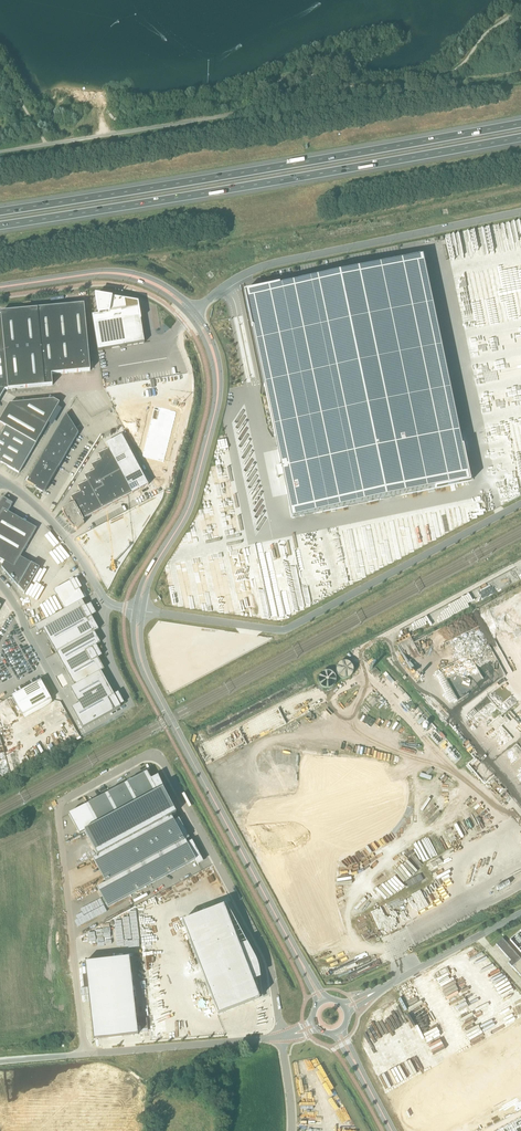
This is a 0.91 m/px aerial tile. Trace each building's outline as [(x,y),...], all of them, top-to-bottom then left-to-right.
[(483,250),(518,244),(517,237),(512,237),(510,231),(497,233),(497,229),(487,230),(487,233),(486,233),(485,230),(480,231),(458,234),(458,239),(473,237),(475,251),(483,249),(483,250)] [(422,257),(246,294),(265,386),(264,386),(274,436),(275,436),(282,467),(275,468),(277,478),(284,477),(292,518),(469,481),(422,257)] [(99,314),(92,316),(98,351),(145,343),(139,307),(138,303),(118,300),(96,296),(98,308),(99,314)] [(5,390),(8,390),(8,389),(53,385),(52,374),(90,371),(84,304),(1,312),(1,315),(0,315),(0,399),(5,390)] [(150,393),(149,385),(141,386),(141,390),(145,390),(145,393),(150,393)] [(0,463),(1,463),(19,473),(60,403),(54,400),(9,404),(0,420),(0,423),(6,427),(0,437),(0,463)] [(155,406),(124,423),(150,473),(152,474),(154,474),(156,474),(158,474),(160,472),(162,470),(162,469),(164,463),(177,412),(155,406)] [(79,433),(66,414),(27,482),(38,488),(37,489),(43,492),(58,467),(59,468),(79,433)] [(132,494),(148,485),(122,435),(106,444),(109,450),(108,450),(99,455),(98,455),(101,461),(92,466),(92,465),(91,466),(94,471),(85,476),(88,482),(78,487),(81,493),(71,497),(71,498),(74,504),(73,504),(62,509),(64,513),(66,517),(67,516),(68,519),(68,520),(69,521),(69,522),(70,521),(72,523),(71,524),(74,528),(77,530),(84,524),(83,522),(83,521),(84,521),(83,520),(132,494)] [(5,562),(2,566),(20,583),(25,594),(40,568),(31,563),(20,557),(37,528),(8,512),(11,506),(10,506),(12,502),(8,500),(3,497),(0,502),(0,559),(5,562)] [(411,525),(410,533),(420,534),(420,525),(411,525)] [(53,544),(52,546),(54,548),(48,554),(59,563),(63,558),(61,556),(64,552),(53,544)] [(209,575),(217,579),(220,572),(206,565),(206,566),(187,555),(184,560),(189,562),(188,564),(192,566),(191,568),(199,573),(200,570),(204,572),(202,575),(208,578),(209,575)] [(186,584),(190,575),(178,569),(174,577),(186,584)] [(198,584),(200,578),(194,576),(192,581),(198,584)] [(74,579),(53,591),(64,610),(82,601),(85,599),(85,598),(85,597),(84,598),(79,589),(82,588),(82,587),(81,587),(77,579),(76,579),(75,580),(74,580),(74,579)] [(64,610),(35,627),(38,632),(43,629),(70,677),(75,686),(70,688),(79,704),(72,708),(80,723),(82,727),(83,728),(85,727),(90,724),(121,707),(120,706),(120,707),(119,706),(120,705),(123,703),(124,703),(124,702),(124,703),(118,693),(119,693),(118,692),(118,693),(114,695),(114,694),(113,695),(100,672),(104,669),(98,658),(102,656),(102,655),(96,646),(97,646),(96,645),(100,643),(100,642),(99,643),(95,634),(93,632),(97,631),(99,629),(98,629),(91,617),(91,616),(96,614),(97,614),(96,613),(91,604),(91,603),(90,604),(86,607),(86,606),(85,606),(82,601),(64,610)] [(495,619),(500,631),(510,627),(508,623),(517,619),(512,606),(500,611),(502,616),(495,619)] [(9,616),(0,611),(0,631),(9,616)] [(488,638),(480,621),(467,627),(476,646),(483,643),(482,640),(488,638)] [(0,636),(0,691),(13,668),(28,660),(18,642),(20,642),(12,628),(5,632),(1,634),(0,636)] [(460,652),(450,661),(475,691),(481,685),(477,680),(484,674),(483,673),(487,670),(483,665),(476,671),(460,652)] [(44,685),(43,684),(43,685),(41,680),(12,697),(23,716),(51,700),(44,685)] [(423,726),(428,722),(421,714),(416,718),(423,726)] [(348,721),(354,726),(356,722),(350,717),(348,721)] [(395,737),(398,735),(393,728),(390,731),(395,737)] [(417,745),(412,740),(407,745),(411,750),(417,745)] [(173,769),(179,781),(183,780),(176,768),(173,769)] [(147,772),(69,814),(80,834),(85,831),(98,856),(93,858),(106,883),(97,887),(108,907),(196,860),(198,865),(198,864),(203,862),(192,841),(187,844),(185,840),(189,838),(179,819),(174,821),(171,816),(176,814),(158,780),(153,783),(147,772)] [(224,905),(182,922),(218,1015),(259,999),(252,979),(260,976),(259,971),(257,966),(256,961),(254,957),(252,952),(250,948),(247,944),(239,946),(224,905)] [(496,944),(511,961),(508,963),(520,977),(520,959),(503,938),(496,944)] [(85,962),(94,1040),(138,1035),(129,957),(85,962)] [(500,1130),(520,1130),(520,1120),(520,1119),(500,1130)]
